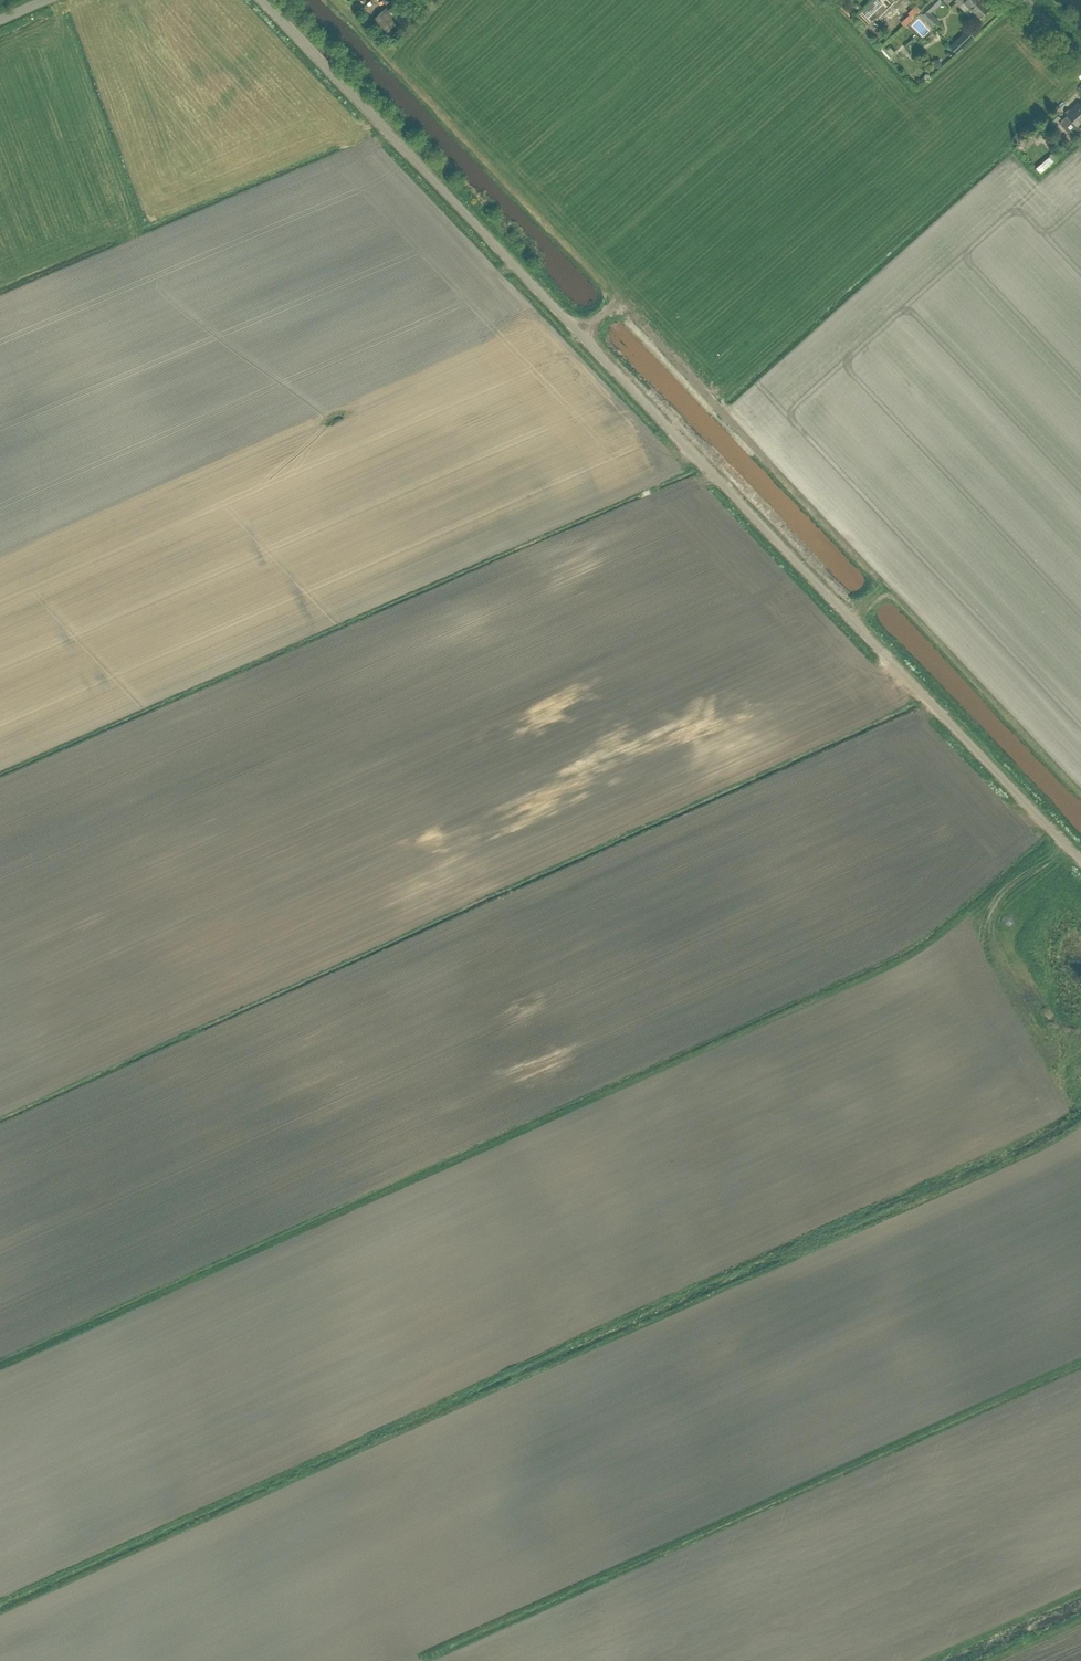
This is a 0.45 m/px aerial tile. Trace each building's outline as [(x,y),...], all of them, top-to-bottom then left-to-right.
[(923,19),(931,12),(940,4),(936,0),(932,0),(918,13),(923,19)] [(983,0),(963,0),(979,17),(990,7),(983,0)] [(386,7),(373,20),(390,38),(413,17),(407,10),(405,11),(397,3),(389,10),(386,7)] [(1066,114),(1080,131),(1080,104),(1079,102),(1066,114)] [(1056,112),(1038,129),(1045,136),(1058,124),(1056,121),(1061,117),(1056,112)]
